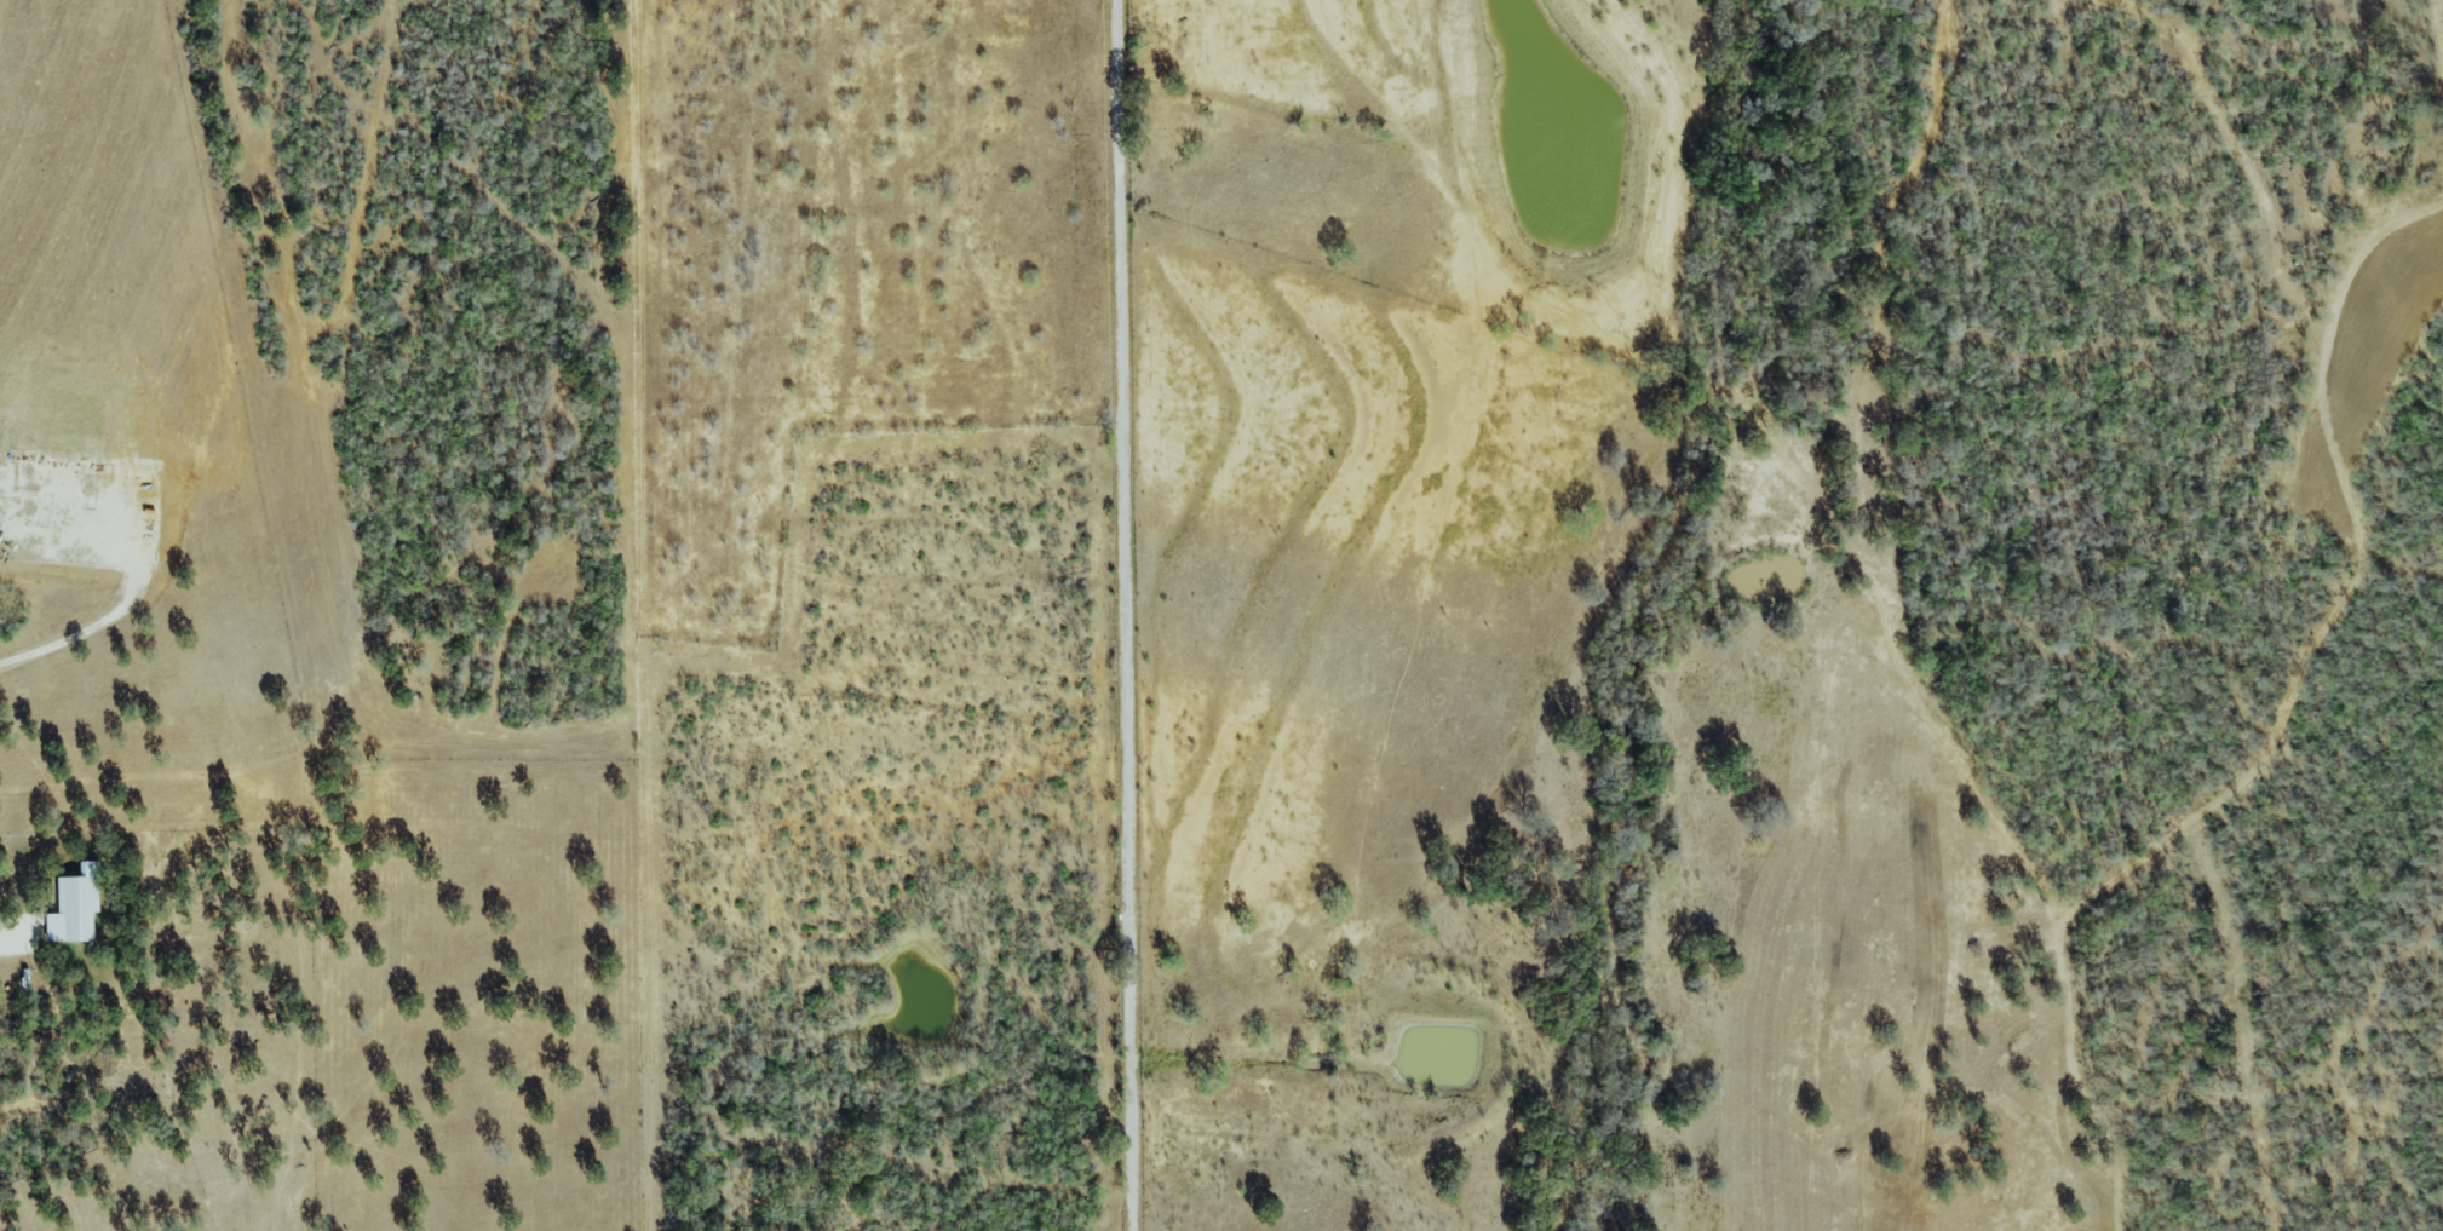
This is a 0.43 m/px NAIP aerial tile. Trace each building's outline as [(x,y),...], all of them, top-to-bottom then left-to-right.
[(97,861),(79,862),(79,877),(56,877),(57,914),(45,914),(46,942),(93,941),(92,912),(99,912),(97,861)]
